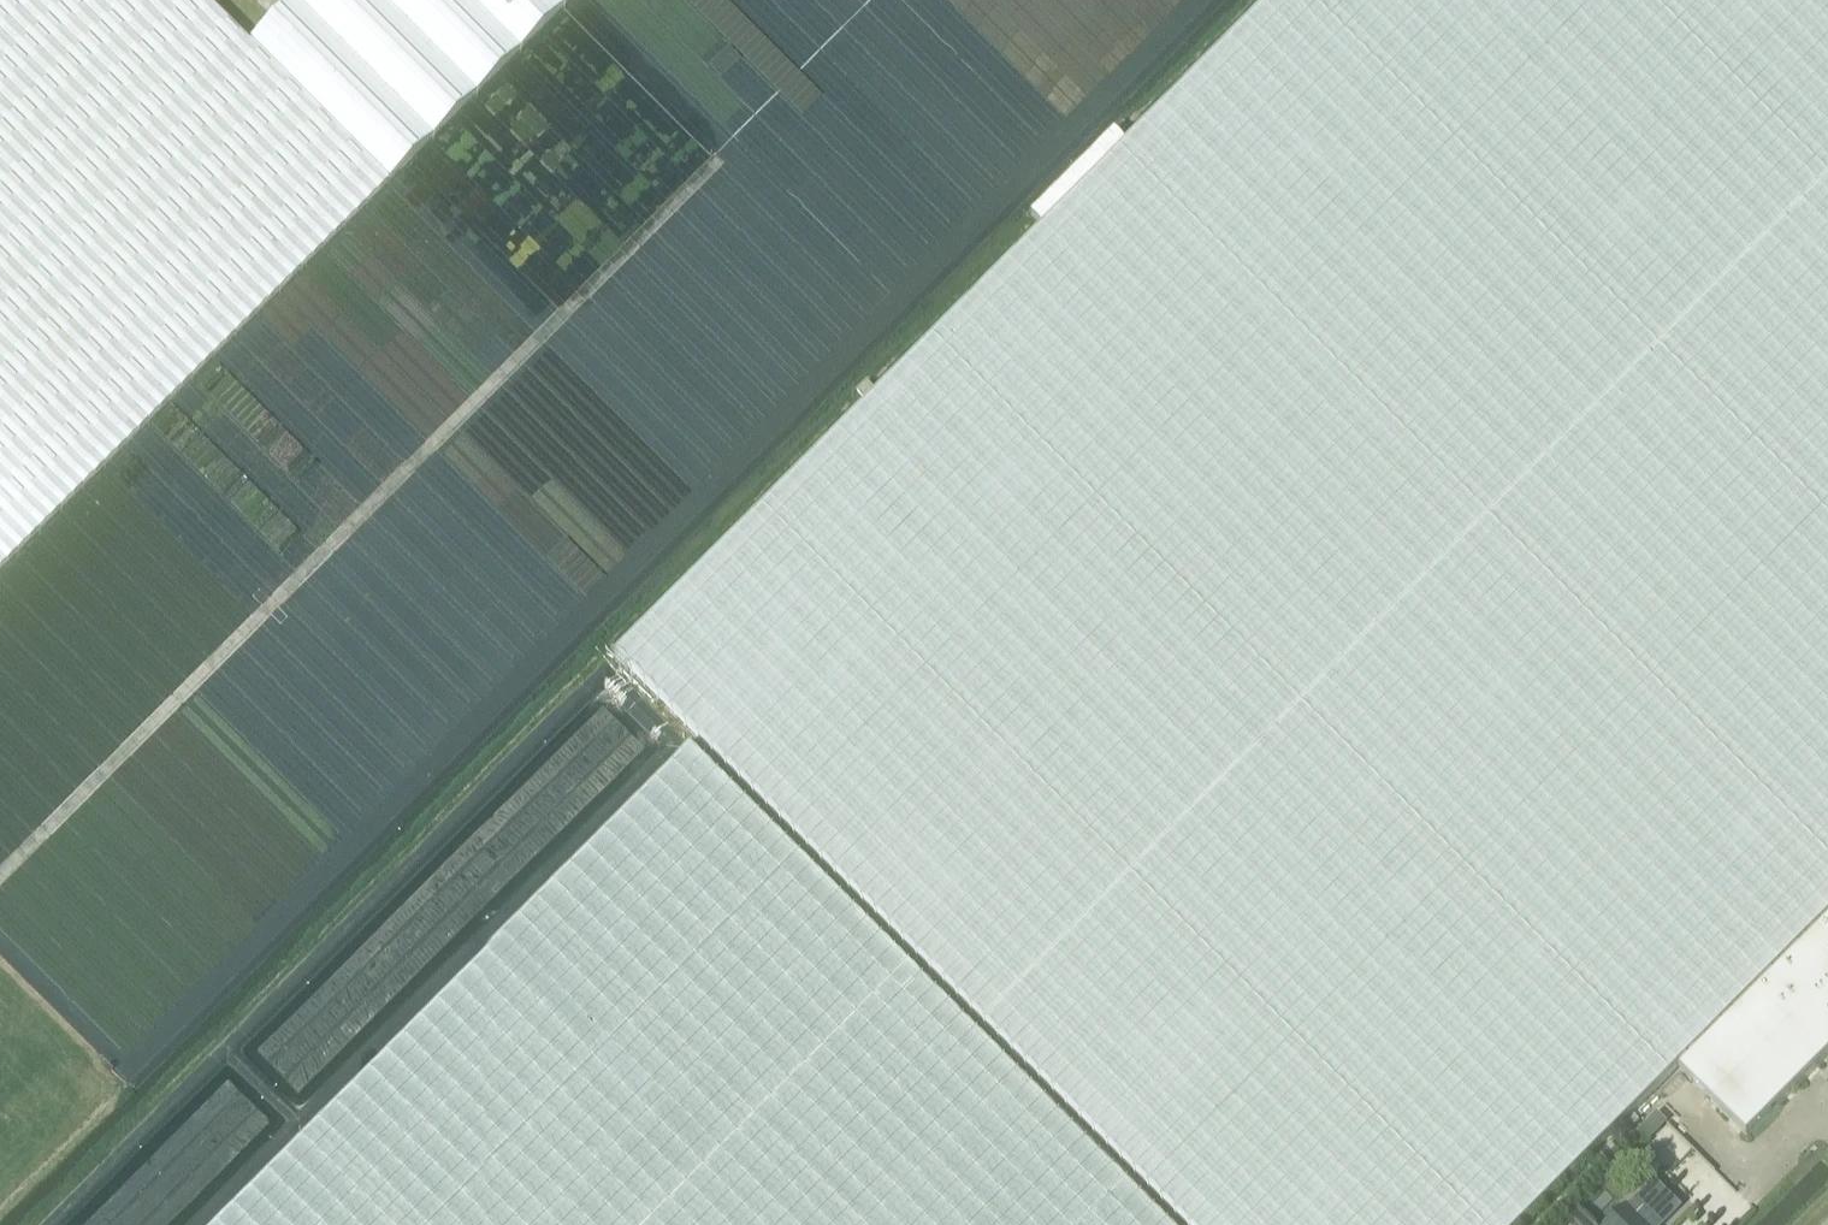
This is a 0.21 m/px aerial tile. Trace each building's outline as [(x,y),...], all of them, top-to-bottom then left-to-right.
[(487,0),(293,0),(249,44),(205,0),(0,0),(0,570),(529,42),(487,0)] [(529,42),(571,0),(487,0),(529,42)] [(615,656),(698,739),(1187,1224),(1521,1224),(1678,1068),(1747,1137),(1827,1056),(1827,0),(1275,0),(1120,156),(872,402),(615,656)] [(212,1224),(1187,1224),(698,739),(691,746),(212,1224)] [(1638,1132),(1648,1142),(1666,1124),(1656,1114),(1638,1132)] [(1611,1224),(1658,1224),(1678,1205),(1654,1181),(1611,1224)]
